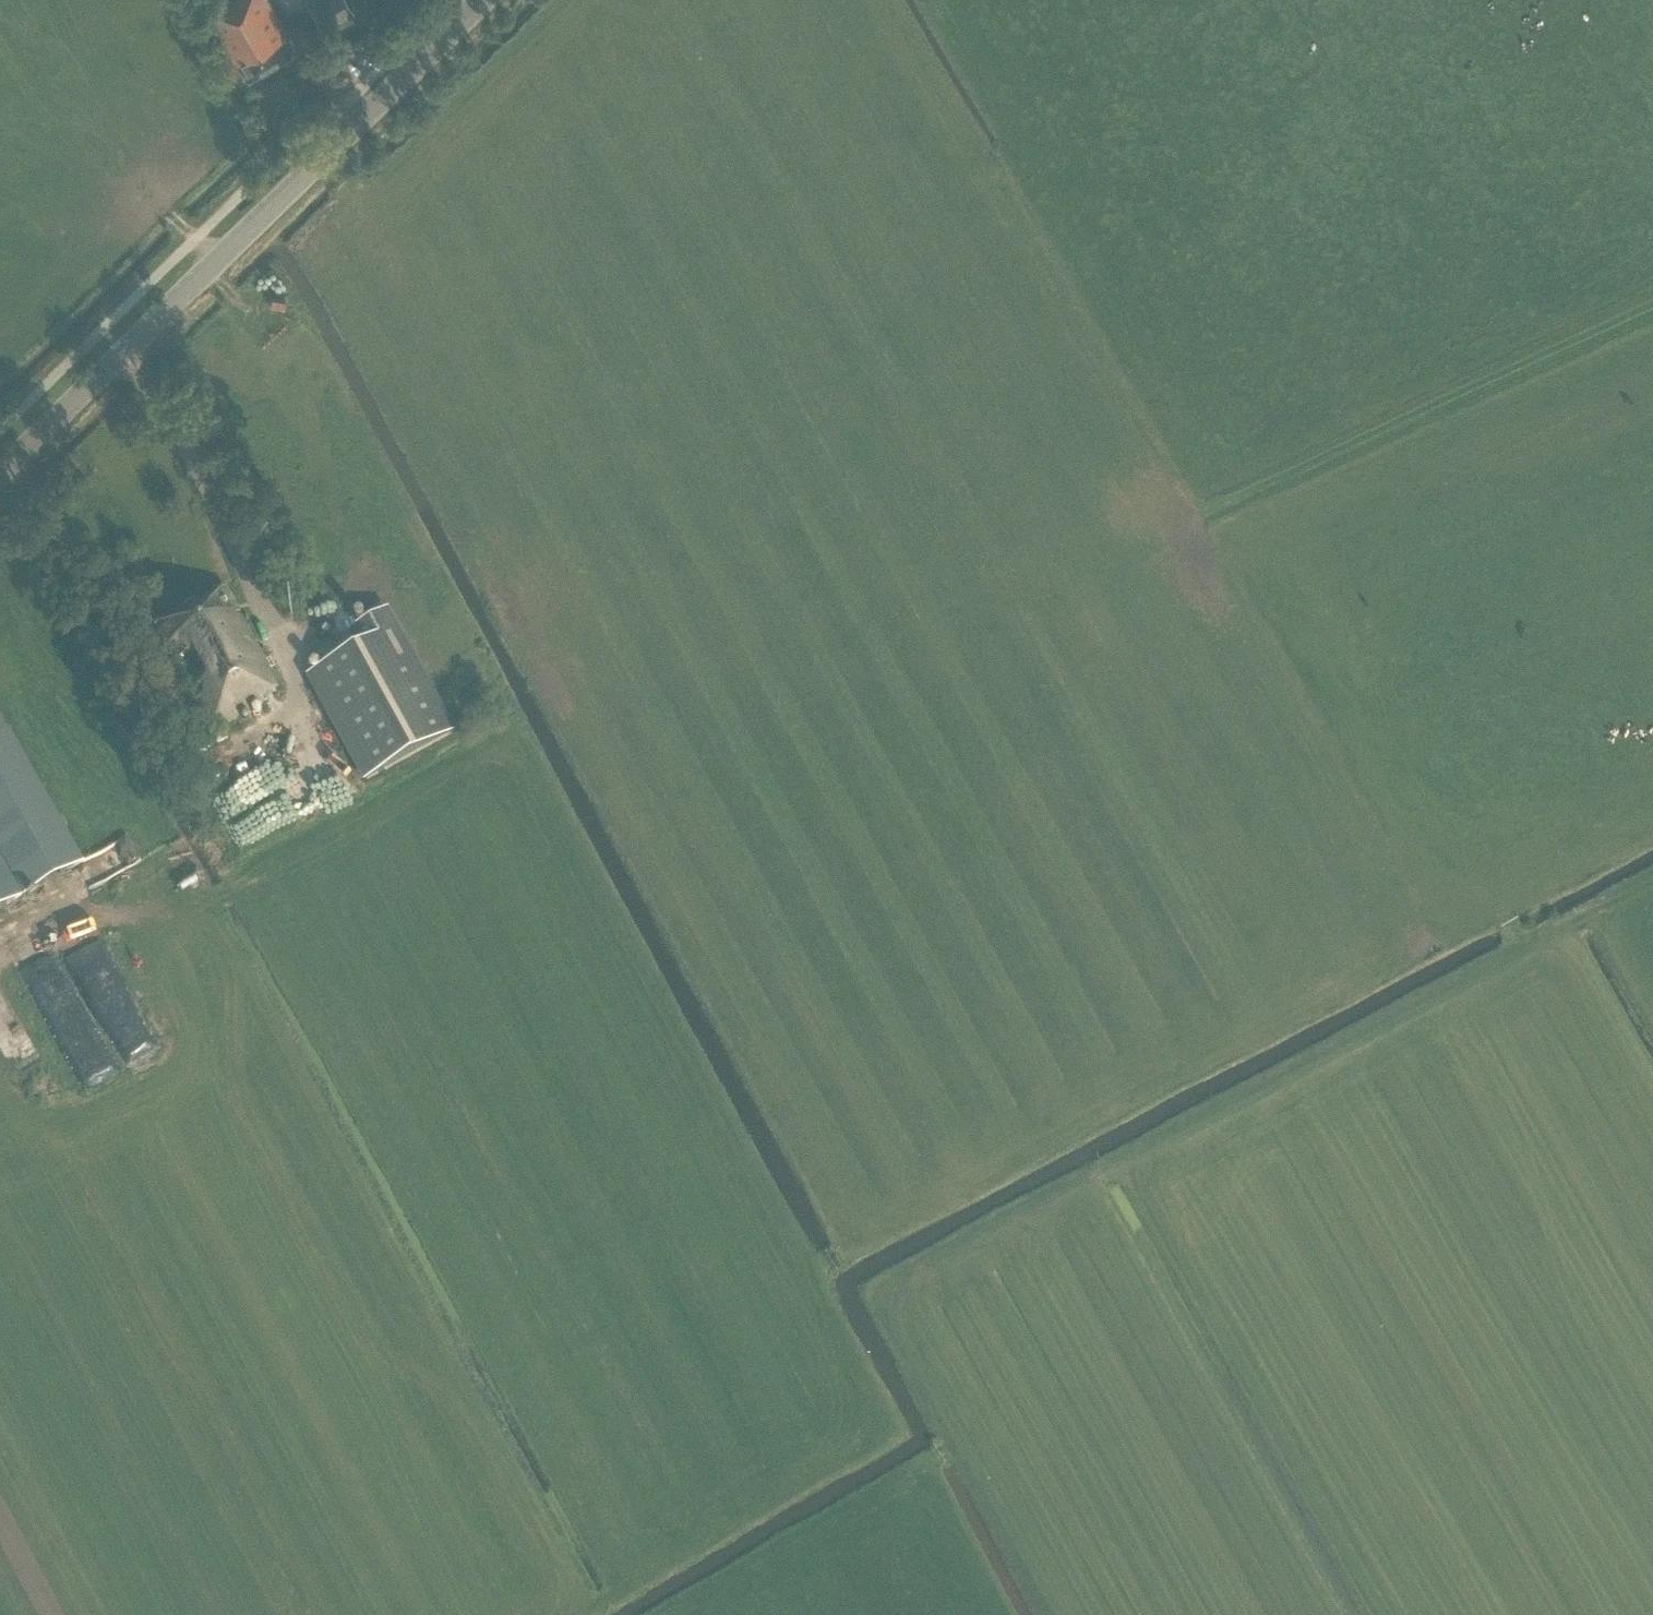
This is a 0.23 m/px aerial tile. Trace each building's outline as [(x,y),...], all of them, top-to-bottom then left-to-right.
[(297,51),(268,0),(233,0),(208,15),(227,48),(215,55),(228,78),(240,71),(247,82),(280,62),(280,61),(297,51)] [(313,10),(324,31),(355,14),(347,0),(330,0),(313,10)] [(263,699),(285,687),(266,650),(261,653),(240,615),(241,614),(227,588),(155,627),(212,732),(265,703),(263,699)] [(456,731),(390,608),(352,629),(361,646),(307,677),(364,782),(456,731)] [(84,861),(0,713),(0,908),(84,861)] [(126,861),(137,858),(132,838),(120,841),(126,861)]
